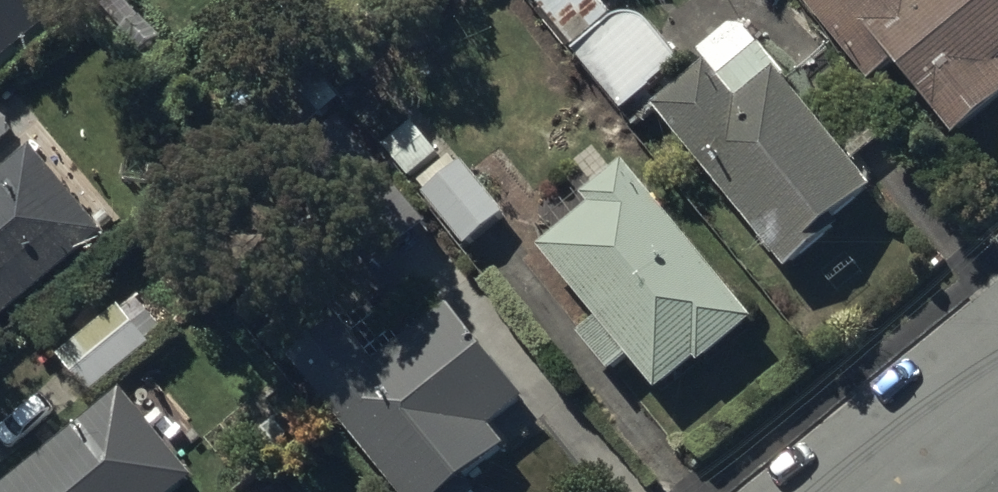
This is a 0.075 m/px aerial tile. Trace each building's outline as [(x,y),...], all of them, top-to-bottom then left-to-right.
[(64,0),(0,0),(0,53),(64,0)] [(596,0),(552,0),(537,11),(626,122),(684,72),(653,36),(652,35),(651,34),(651,33),(650,32),(649,32),(648,31),(647,30),(646,29),(645,29),(644,28),(643,28),(642,27),(641,27),(640,26),(639,26),(638,26),(637,25),(636,25),(635,25),(634,24),(633,24),(632,24),(630,24),(629,24),(628,24),(627,24),(626,24),(625,24),(624,24),(623,25),(621,25),(620,25),(619,25),(618,26),(617,26),(596,0)] [(873,93),(897,74),(958,150),(997,117),(997,0),(798,0),(873,93)] [(746,33),(733,34),(702,62),(710,72),(656,119),(792,284),(849,236),(842,227),(876,200),(852,171),(889,140),(844,85),(807,116),(786,91),(791,87),(746,33)] [(337,116),(282,160),(378,280),(433,236),(337,116)] [(108,247),(88,224),(101,213),(83,191),(72,201),(36,158),(10,180),(3,173),(0,176),(0,336),(108,247)] [(430,198),(425,202),(470,255),(509,222),(466,172),(464,174),(454,163),(423,190),(430,198)] [(760,332),(628,172),(586,207),(594,218),(543,261),(601,331),(583,345),(615,383),(632,369),(662,404),(701,372),(705,377),(760,332)] [(289,363),(393,491),(473,491),(472,491),(512,460),(493,436),(528,408),(434,290),(387,328),(366,301),(289,363)] [(148,349),(113,309),(56,357),(90,398),(148,349)] [(190,472),(118,384),(0,480),(0,491),(166,491),(190,472)]
